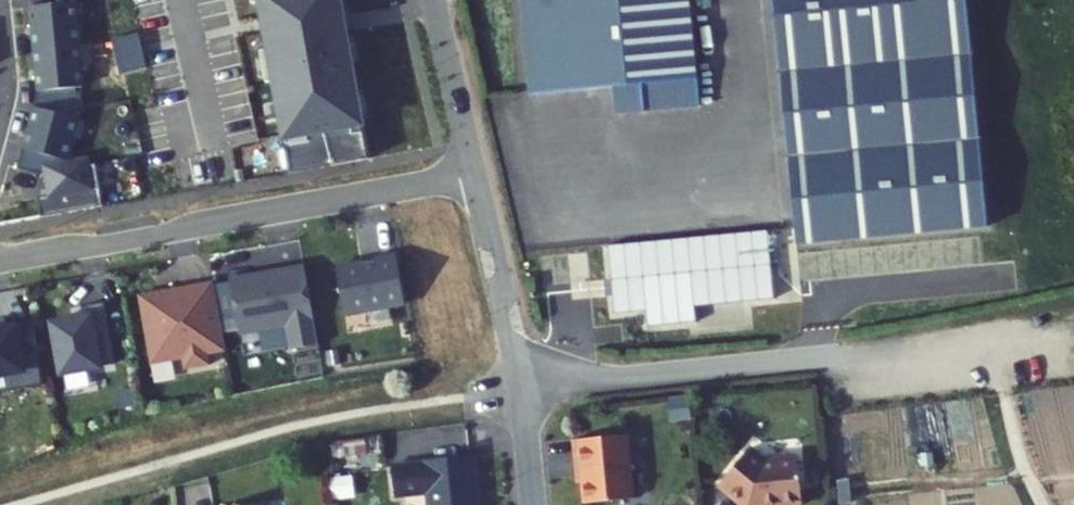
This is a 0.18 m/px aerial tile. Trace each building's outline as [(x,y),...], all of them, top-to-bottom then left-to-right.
[(33,44),(71,40),(78,40),(76,17),(69,18),(67,0),(32,0),(29,0),(33,44)] [(74,0),(67,0),(69,18),(76,17),(74,0)] [(297,167),(368,154),(353,64),(349,65),(338,4),(342,4),(341,0),(261,0),(287,144),(293,143),(297,167)] [(702,79),(693,0),(519,0),(531,96),(535,96),(616,88),(617,107),(617,114),(648,110),(646,83),(702,79)] [(802,247),(993,224),(970,0),(776,0),(802,247)] [(36,85),(32,101),(69,110),(74,111),(77,103),(74,82),(82,81),(79,58),(72,59),(71,40),(33,44),(36,85)] [(79,58),(78,40),(71,40),(72,59),(79,58)] [(617,107),(616,88),(535,96),(536,113),(617,107)] [(17,163),(39,169),(47,168),(61,164),(63,154),(66,154),(72,132),(64,130),(69,110),(32,101),(17,163)] [(72,132),(77,112),(69,110),(64,130),(72,132)] [(61,164),(47,168),(51,190),(37,192),(40,211),(102,200),(95,158),(61,164)] [(769,229),(610,241),(614,285),(616,310),(649,307),(649,325),(698,320),(696,305),(776,297),(769,229)] [(404,299),(395,249),(375,252),(375,256),(337,263),(345,310),(404,299)] [(317,340),(303,259),(284,263),(285,267),(229,276),(238,329),(286,320),(290,344),(317,340)] [(224,342),(212,276),(184,281),(185,286),(164,290),(164,287),(139,291),(150,358),(172,354),(172,351),(181,350),(184,364),(209,359),(207,345),(224,342)] [(61,367),(114,358),(104,296),(87,299),(89,310),(52,316),(61,367)] [(38,349),(32,315),(16,318),(14,310),(0,313),(0,371),(11,369),(8,354),(38,349)] [(629,424),(576,428),(578,459),(583,459),(585,492),(635,488),(629,424)] [(764,447),(746,436),(718,476),(749,498),(803,492),(798,443),(764,447)] [(392,462),(395,492),(428,489),(429,504),(479,504),(473,450),(424,456),(424,458),(392,462)] [(262,494),(211,502),(212,504),(263,504),(262,494)]
